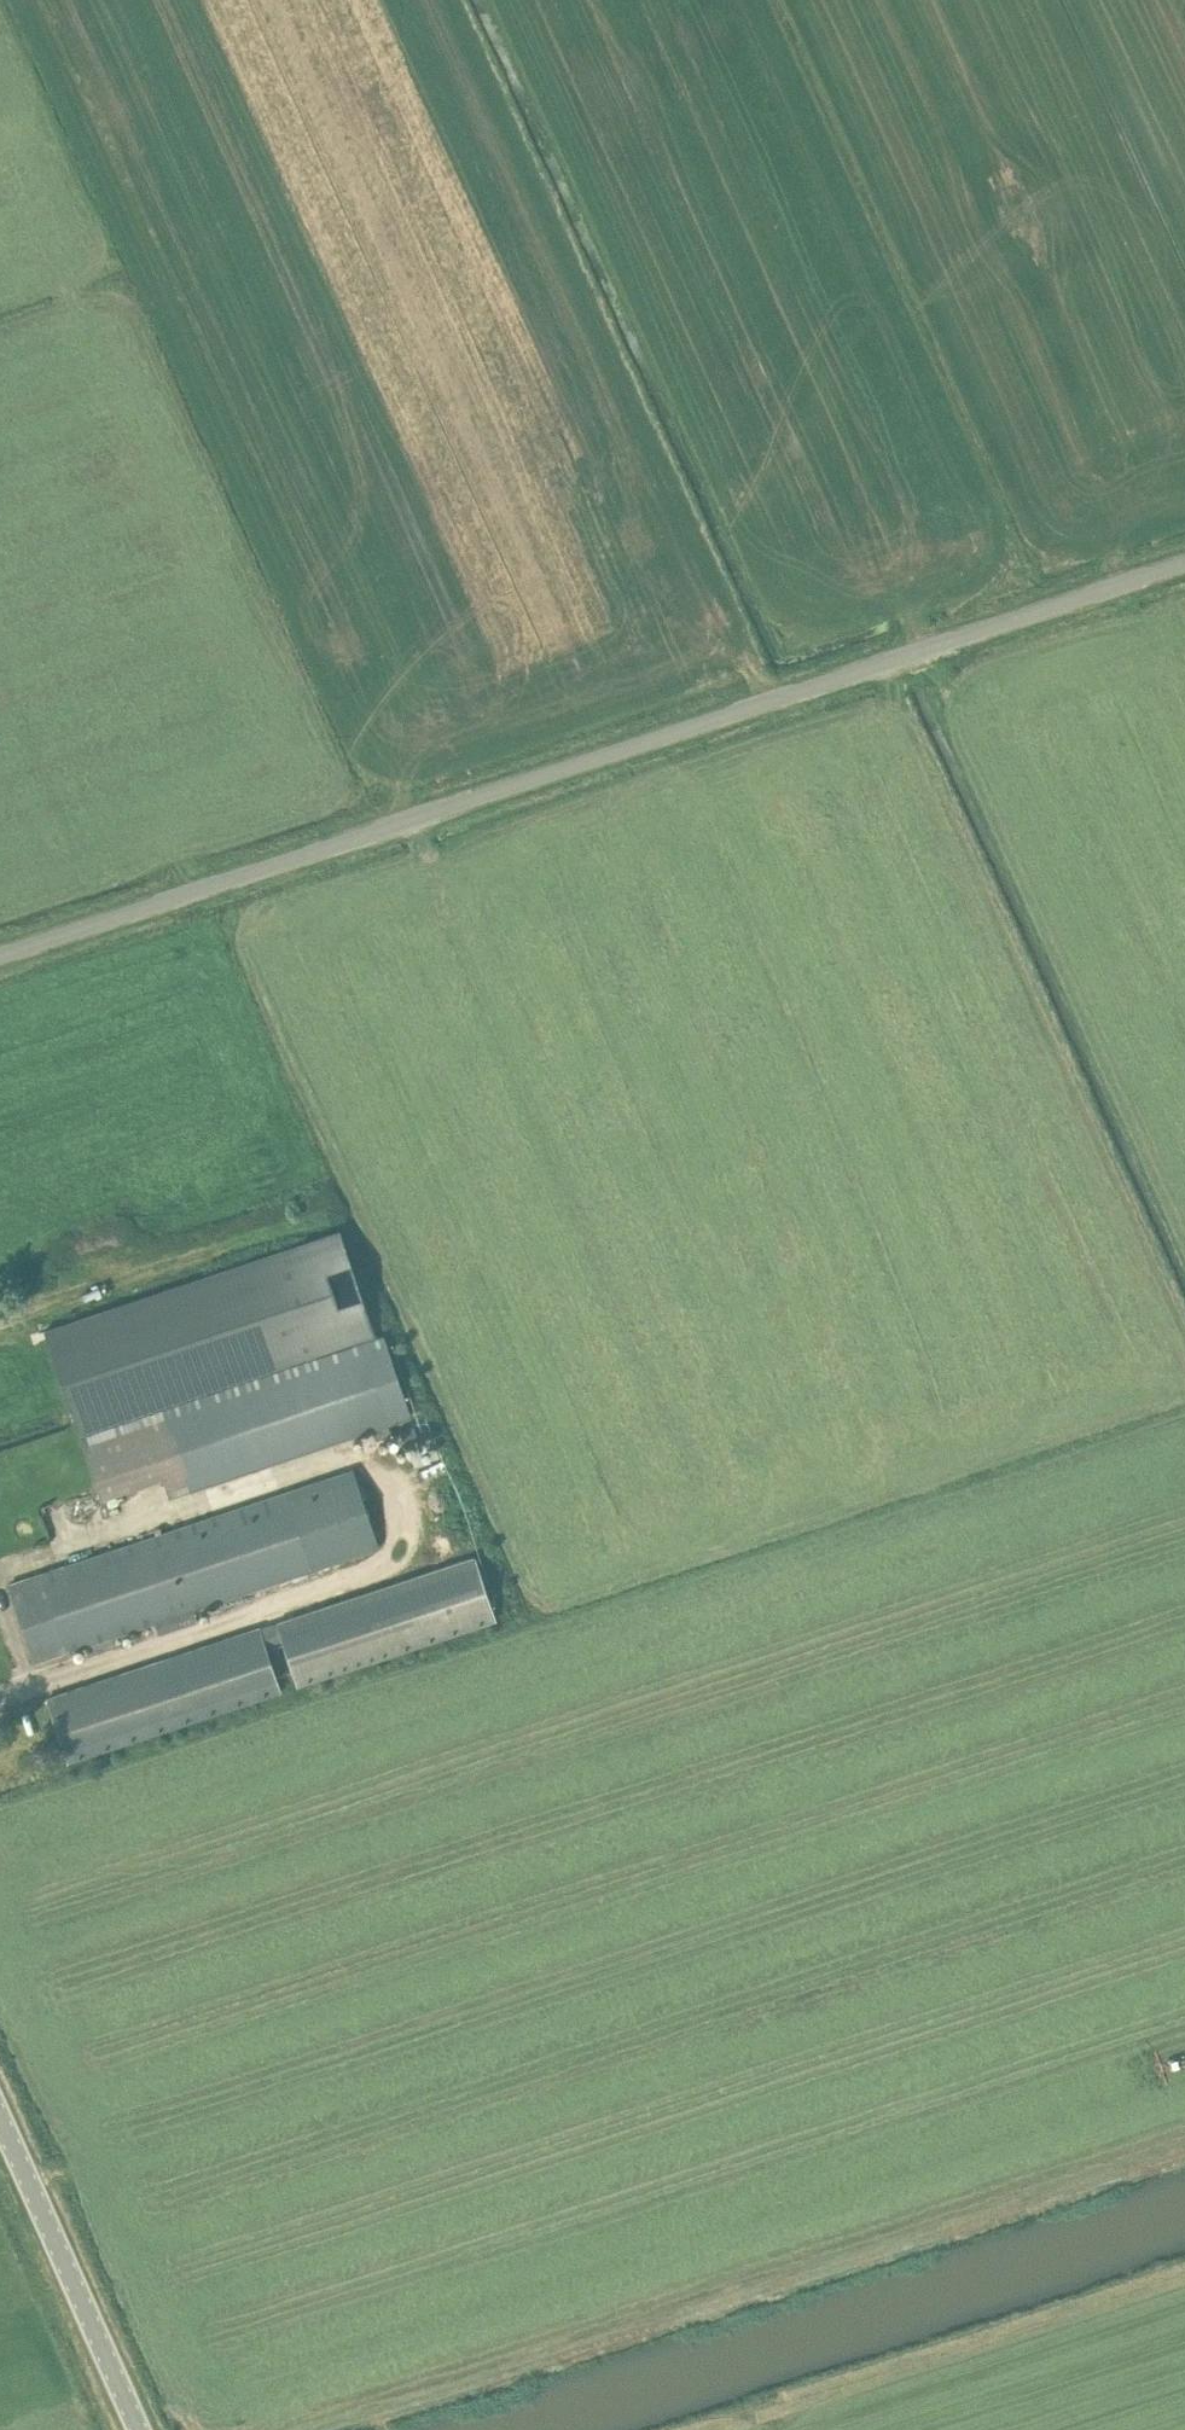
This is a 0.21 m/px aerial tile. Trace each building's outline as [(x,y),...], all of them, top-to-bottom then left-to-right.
[(376,1337),(340,1231),(44,1330),(80,1437),(376,1337)] [(168,1497),(372,1428),(376,1439),(391,1434),(387,1423),(411,1415),(384,1335),(376,1337),(80,1437),(100,1496),(161,1476),(168,1497)] [(364,1551),(339,1474),(9,1584),(34,1661),(177,1613),(181,1625),(197,1620),(193,1608),(364,1551)] [(475,1556),(276,1622),(282,1640),(297,1684),(495,1618),(475,1556)] [(260,1628),(47,1699),(67,1761),(281,1689),(266,1645),(282,1640),(276,1622),(260,1628)]
